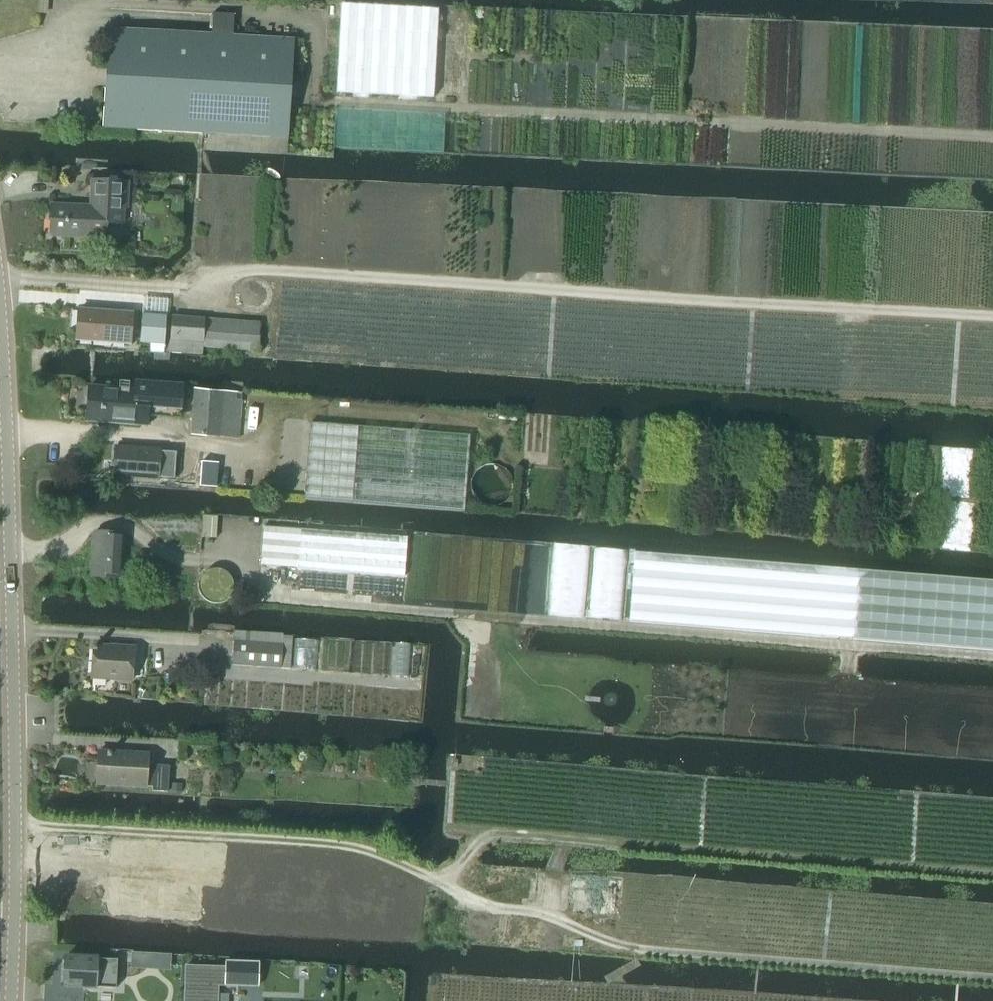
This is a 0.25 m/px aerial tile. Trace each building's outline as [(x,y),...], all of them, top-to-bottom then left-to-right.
[(341,5),(336,93),(433,98),(438,10),(341,5)] [(109,29),(103,128),(103,130),(287,140),(294,39),(232,35),(233,16),(212,15),(211,35),(109,29)] [(49,238),(105,240),(106,224),(124,225),(124,209),(128,210),(129,181),(90,179),(89,209),(51,207),(49,238)] [(130,344),(133,314),(79,310),(76,340),(130,344)] [(142,315),(140,343),(164,345),(166,317),(142,315)] [(173,316),(169,352),(186,354),(186,346),(257,352),(260,324),(173,316)] [(89,387),(86,421),(147,426),(149,409),(181,412),(183,388),(136,384),(135,391),(89,387)] [(193,389),(190,435),(238,438),(242,393),(193,389)] [(469,434),(309,421),(303,494),(463,508),(469,434)] [(115,448),(113,476),(158,479),(174,480),(176,453),(160,451),(115,448)] [(201,462),(200,487),(216,488),(218,463),(201,462)] [(299,528),(263,525),(260,564),(403,575),(407,536),(299,528)] [(119,578),(122,532),(94,530),(91,576),(119,578)] [(629,622),(852,640),(992,651),(992,582),(857,571),(634,554),(629,622)] [(288,668),(290,635),(281,635),(234,632),(233,640),(231,665),(288,668)] [(93,646),(92,667),(91,677),(131,680),(134,648),(93,646)] [(96,783),(152,787),(152,791),(168,792),(169,767),(153,766),(153,776),(147,776),(148,754),(98,752),(96,783)] [(181,784),(172,784),(171,792),(181,792),(181,784)] [(133,954),(132,969),(147,970),(148,955),(133,954)] [(65,957),(64,986),(116,989),(117,960),(97,959),(65,957)] [(259,963),(226,962),(226,968),(186,967),(185,1000),(217,1000),(218,986),(258,987),(259,963)]
